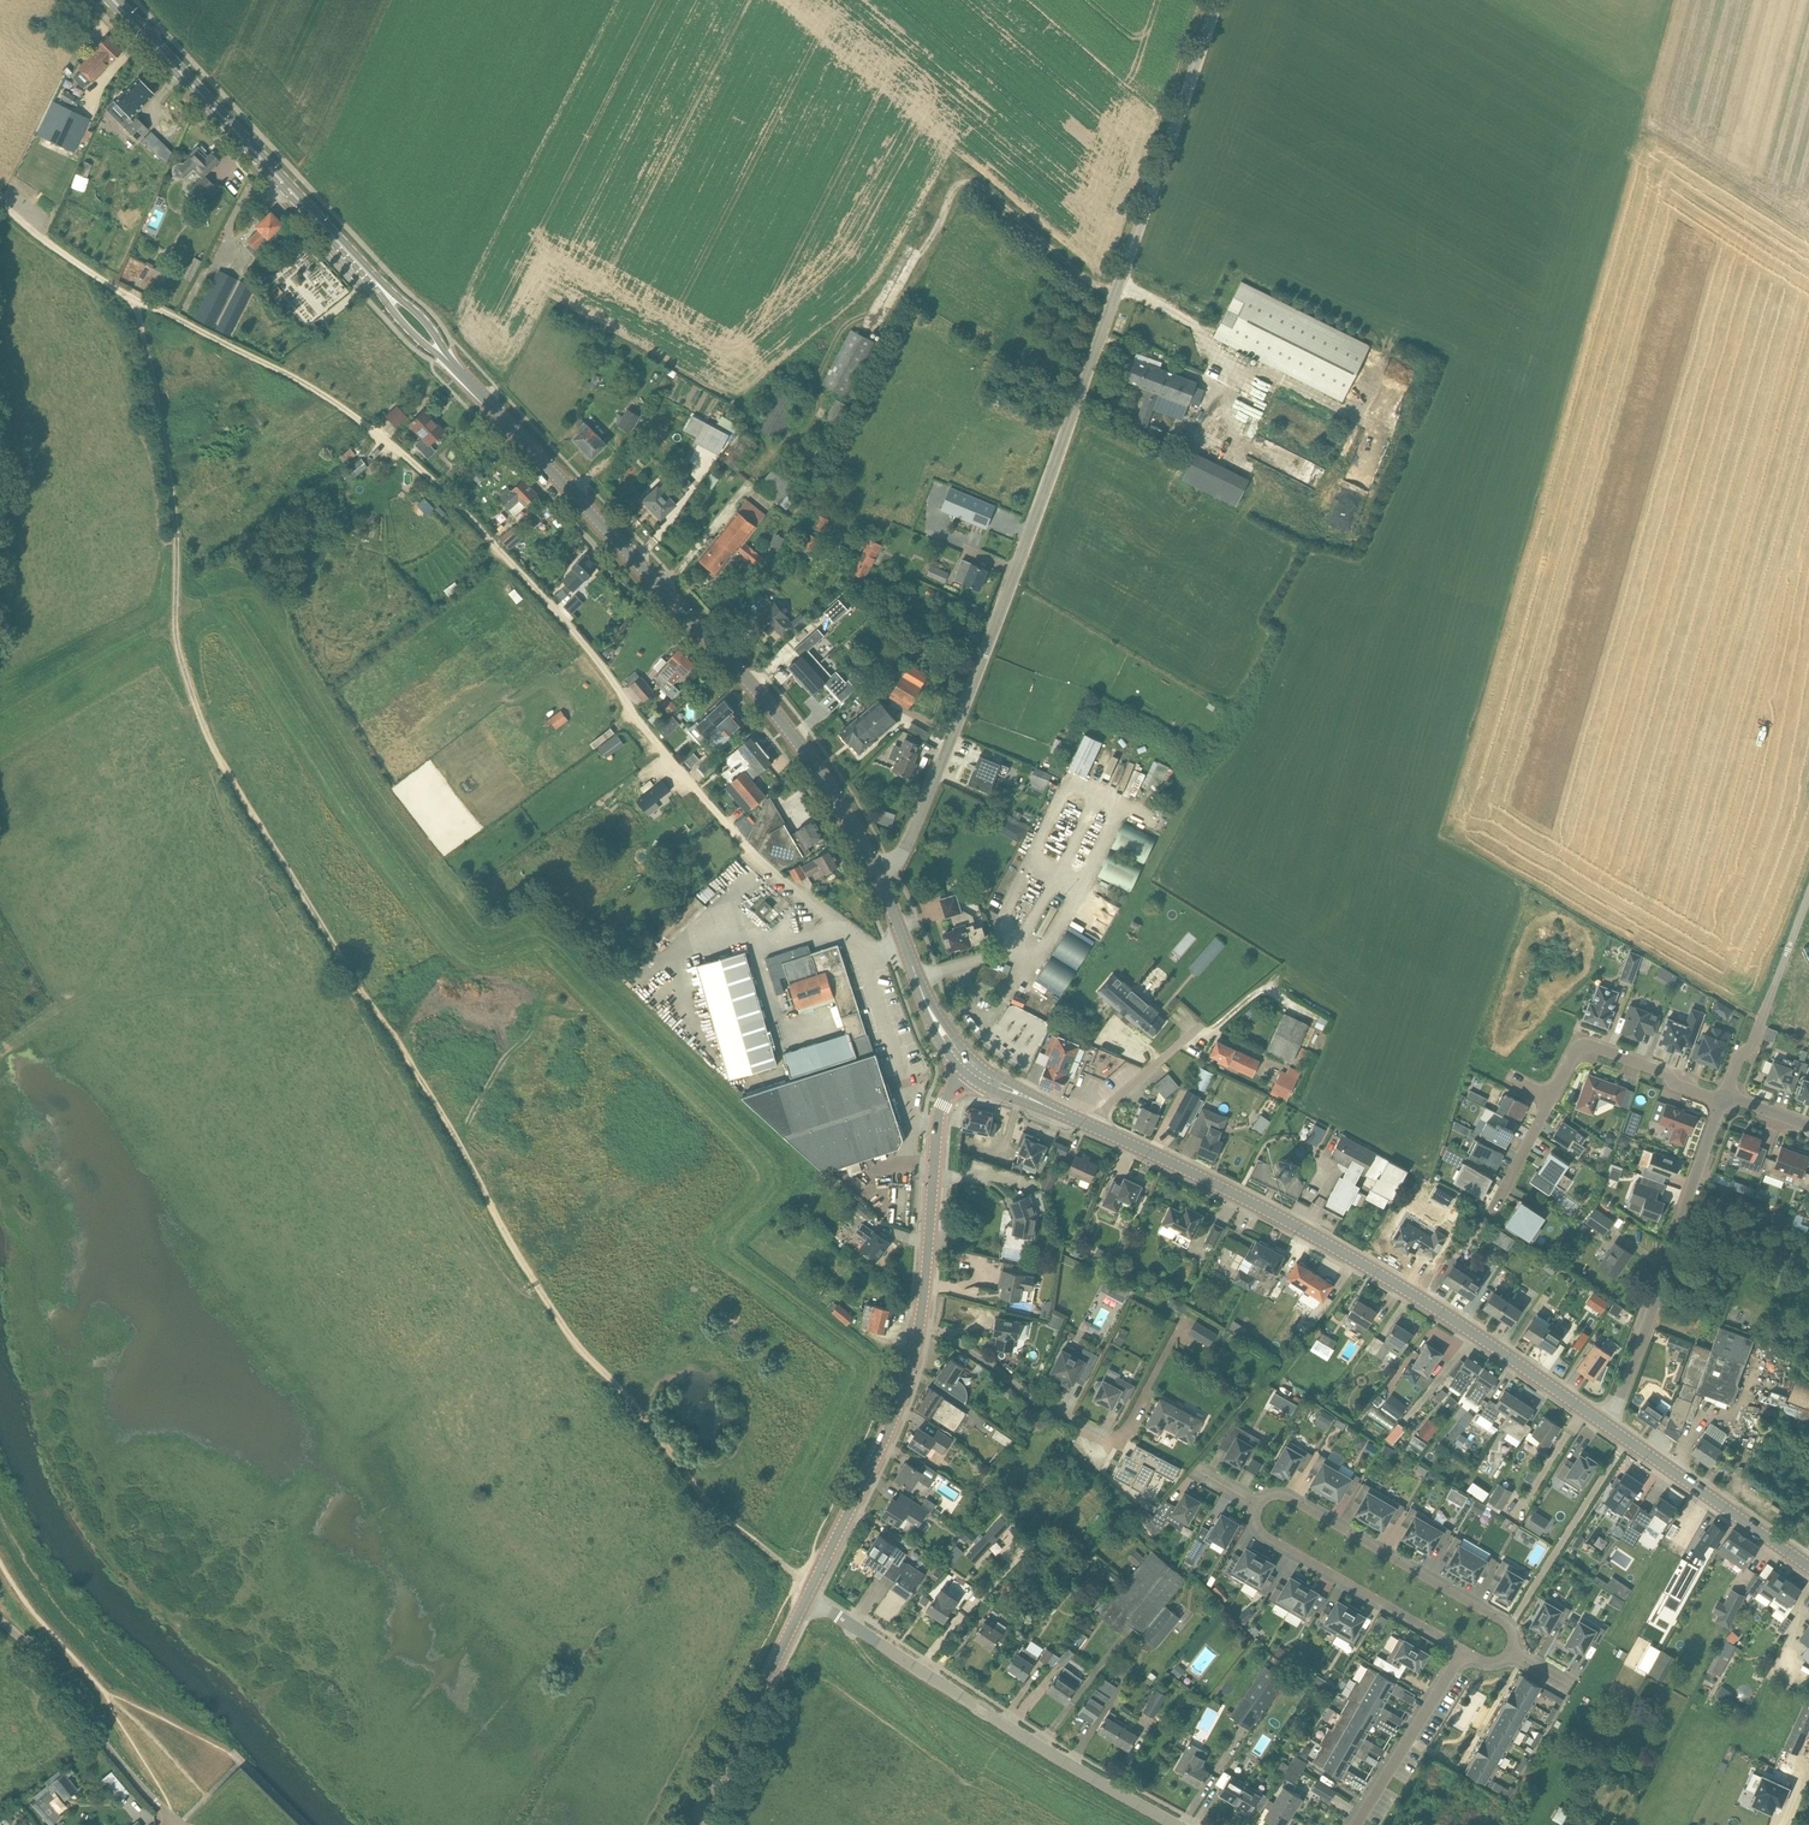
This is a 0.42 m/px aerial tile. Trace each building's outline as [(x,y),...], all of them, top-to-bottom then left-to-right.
[(93,82),(122,51),(107,35),(97,46),(98,48),(79,70),(93,82)] [(73,72),(67,66),(62,70),(68,77),(73,72)] [(154,93),(138,78),(115,102),(129,115),(121,123),(137,141),(148,130),(137,118),(135,120),(132,117),(154,93)] [(74,108),(79,100),(65,91),(60,99),(74,108)] [(93,122),(57,104),(41,136),(75,152),(87,129),(88,130),(93,122)] [(148,146),(158,136),(153,131),(143,141),(148,146)] [(200,147),(198,145),(188,155),(191,158),(185,164),(182,163),(179,163),(176,164),(174,166),(173,168),(172,170),(173,174),(175,176),(178,178),(181,178),(185,177),(188,174),(187,174),(193,168),(201,178),(189,189),(204,204),(219,190),(204,175),(219,160),(211,152),(208,155),(204,152),(206,150),(201,146),(200,147)] [(168,147),(159,156),(167,165),(173,152),(168,147)] [(87,178),(92,165),(81,161),(71,187),(85,192),(89,178),(87,178)] [(222,194),(231,204),(236,199),(227,189),(222,194)] [(192,227),(199,216),(191,211),(184,222),(192,227)] [(259,229),(246,241),(259,254),(272,241),(270,240),(276,235),(276,232),(274,230),(281,224),(280,222),(280,220),(278,217),(276,218),(270,212),(255,226),(259,229)] [(201,261),(194,257),(183,278),(191,281),(201,261)] [(195,318),(213,327),(238,280),(226,273),(219,269),(195,318)] [(240,281),(215,328),(229,335),(253,287),(240,281)] [(1370,345),(1242,281),(1214,338),(1342,402),(1370,345)] [(275,299),(282,292),(277,287),(270,294),(275,299)] [(875,342),(851,329),(822,384),(846,397),(875,342)] [(1146,365),(1130,359),(1123,378),(1140,385),(1140,386),(1148,390),(1136,423),(1147,429),(1158,401),(1156,400),(1158,393),(1189,405),(1191,402),(1197,386),(1198,383),(1147,363),(1146,365)] [(848,405),(836,400),(827,419),(838,425),(848,405)] [(397,406),(388,414),(386,416),(396,426),(407,417),(397,406)] [(639,415),(629,409),(619,425),(629,431),(639,415)] [(424,410),(409,424),(429,444),(443,431),(435,421),(434,422),(431,419),(432,418),(424,410)] [(739,425),(722,416),(718,423),(735,433),(739,425)] [(582,430),(574,438),(582,447),(582,446),(583,447),(583,446),(585,448),(584,449),(585,449),(584,449),(593,457),(601,449),(606,444),(596,434),(583,422),(579,426),(582,430)] [(832,434),(821,428),(812,445),(823,451),(832,434)] [(643,438),(638,434),(626,451),(632,454),(643,438)] [(344,463),(355,455),(351,450),(351,449),(340,458),(337,460),(341,465),(344,463)] [(672,451),(668,456),(676,463),(681,458),(672,451)] [(490,460),(494,464),(499,459),(495,455),(490,460)] [(1249,482),(1195,455),(1182,481),(1236,508),(1249,482)] [(341,473),(347,481),(366,466),(361,459),(341,473)] [(465,473),(461,467),(456,472),(461,477),(465,473)] [(472,475),(479,483),(485,478),(477,470),(472,475)] [(712,489),(718,477),(711,473),(705,485),(712,489)] [(469,487),(475,480),(470,475),(463,482),(469,487)] [(658,486),(644,499),(662,517),(685,495),(682,493),(692,483),(686,477),(671,492),(665,486),(661,489),(658,486)] [(508,487),(497,497),(508,510),(510,508),(516,515),(526,506),(539,494),(524,478),(511,491),(508,487)] [(322,500),(330,494),(324,486),(316,492),(322,500)] [(954,486),(945,509),(990,527),(999,504),(954,486)] [(738,511),(699,558),(718,574),(737,550),(758,567),(764,560),(743,542),(765,516),(746,501),(738,511)] [(830,520),(818,513),(811,526),(824,533),(830,520)] [(513,528),(501,538),(507,545),(505,547),(513,554),(526,543),(519,534),(513,528)] [(820,539),(808,533),(801,547),(813,553),(820,539)] [(774,534),(772,545),(781,547),(783,535),(774,534)] [(882,545),(869,539),(863,553),(875,559),(882,545)] [(875,559),(863,553),(854,573),(866,580),(876,560),(875,559)] [(598,566),(586,554),(574,566),(577,570),(565,582),(574,590),(586,578),(588,580),(593,575),(591,573),(598,566)] [(783,573),(789,562),(779,556),(773,568),(783,573)] [(977,565),(964,560),(956,579),(980,589),(988,570),(977,565)] [(949,573),(935,566),(930,576),(945,582),(949,573)] [(284,579),(289,586),(295,582),(289,574),(284,579)] [(515,589),(509,593),(517,604),(523,599),(515,589)] [(562,589),(553,597),(558,603),(559,602),(565,598),(567,595),(562,589)] [(578,597),(567,608),(572,613),(583,602),(578,597)] [(856,597),(851,605),(870,615),(875,607),(856,597)] [(839,598),(825,611),(834,622),(849,609),(839,598)] [(756,619),(757,620),(769,633),(776,627),(784,636),(795,626),(787,618),(788,616),(775,602),(759,617),(757,619),(756,619)] [(794,623),(800,630),(809,621),(803,615),(794,623)] [(920,640),(927,645),(931,640),(923,635),(920,640)] [(796,683),(817,665),(806,652),(809,650),(802,642),(791,653),(796,659),(785,668),(794,678),(793,679),(796,683)] [(688,657),(689,656),(680,648),(681,648),(680,647),(672,656),(668,660),(670,662),(669,663),(663,657),(655,667),(662,673),(657,677),(661,681),(658,684),(661,688),(669,681),(678,671),(675,669),(685,657),(688,657)] [(695,661),(689,656),(688,657),(685,657),(675,669),(678,671),(669,681),(661,688),(668,694),(673,699),(681,691),(675,686),(674,684),(683,675),(696,662),(695,661)] [(928,675),(910,664),(893,691),(912,702),(928,675)] [(828,678),(817,665),(796,683),(799,686),(800,686),(808,695),(821,685),(830,696),(841,687),(831,676),(828,678)] [(655,692),(647,682),(642,676),(637,670),(626,679),(631,685),(636,691),(645,701),(655,692)] [(677,706),(668,698),(661,705),(671,714),(677,706)] [(732,711),(734,709),(725,700),(697,725),(709,738),(712,735),(708,730),(721,718),(723,720),(732,711)] [(880,700),(840,733),(849,743),(850,742),(860,754),(898,721),(880,700)] [(562,710),(550,718),(557,728),(569,720),(562,710)] [(743,723),(732,711),(723,720),(721,718),(708,730),(712,735),(709,738),(714,743),(720,737),(716,731),(720,728),(728,737),(730,735),(732,737),(737,732),(735,730),(743,723)] [(681,725),(673,716),(658,728),(666,738),(681,725)] [(919,735),(929,738),(930,732),(921,729),(919,735)] [(618,732),(598,744),(605,757),(625,745),(618,732)] [(756,753),(763,747),(753,735),(738,748),(741,752),(724,766),(731,775),(750,761),(752,763),(760,758),(756,753)] [(1058,753),(1061,747),(1063,740),(1057,737),(1054,745),(1052,751),(1058,753)] [(897,761),(893,770),(912,777),(916,768),(912,767),(921,745),(907,739),(903,747),(905,748),(901,760),(900,762),(897,761)] [(760,758),(752,763),(749,765),(750,767),(732,782),(737,788),(732,792),(739,801),(744,797),(753,808),(767,797),(752,779),(774,761),(763,747),(756,753),(760,758)] [(693,752),(685,759),(691,765),(699,758),(693,752)] [(969,783),(969,784),(989,792),(1001,763),(980,755),(980,756),(981,756),(977,766),(978,766),(976,770),(975,770),(970,784),(969,783)] [(1052,761),(1048,771),(1059,776),(1064,766),(1059,764),(1061,759),(1056,757),(1054,762),(1052,761)] [(718,767),(709,758),(699,767),(707,776),(718,767)] [(1174,770),(1154,760),(1142,786),(1158,794),(1159,791),(1163,793),(1174,770)] [(1052,775),(1036,768),(1031,779),(1047,785),(1052,775)] [(671,790),(663,780),(638,800),(645,810),(671,790)] [(766,799),(748,839),(759,850),(780,869),(811,852),(808,847),(823,836),(819,829),(820,829),(815,820),(797,830),(798,831),(797,831),(798,831),(799,833),(797,834),(796,832),(792,834),(771,796),(766,799)] [(883,810),(881,814),(894,819),(896,814),(883,810)] [(1020,820),(1023,814),(1015,811),(1013,817),(1020,820)] [(1027,830),(1006,818),(999,831),(1020,842),(1027,830)] [(1122,826),(1113,845),(1145,861),(1154,843),(1122,826)] [(840,864),(832,849),(813,860),(803,866),(809,876),(821,869),(826,877),(834,872),(832,868),(840,864)] [(1109,854),(1099,873),(1132,889),(1141,870),(1109,854)] [(791,870),(798,882),(807,877),(799,865),(791,870)] [(956,895),(941,899),(946,917),(953,915),(956,926),(954,927),(955,930),(945,933),(947,940),(944,941),(947,948),(949,947),(950,949),(960,945),(961,948),(972,945),(971,942),(986,937),(982,926),(975,928),(974,924),(973,924),(971,916),(961,912),(956,895)] [(697,896),(678,914),(686,923),(705,905),(697,896)] [(756,910),(764,917),(773,907),(766,900),(756,910)] [(1075,965),(1092,939),(1068,924),(1052,949),(1063,956),(1062,957),(1075,965)] [(1199,976),(1225,946),(1216,937),(1189,968),(1199,976)] [(788,976),(792,990),(847,972),(845,965),(845,964),(842,965),(840,959),(843,958),(843,957),(838,944),(827,948),(812,953),(809,944),(766,958),(773,978),(773,980),(778,995),(787,992),(783,977),(788,976)] [(745,951),(698,965),(730,1078),(778,1065),(745,951)] [(1637,972),(1642,957),(1643,955),(1630,951),(1619,980),(1632,984),(1637,972)] [(1046,956),(1034,981),(1061,994),(1072,969),(1046,956)] [(994,969),(983,964),(975,985),(1000,995),(1011,966),(1006,964),(1002,972),(994,969)] [(1663,982),(1672,988),(1677,976),(1669,971),(1663,982)] [(783,1053),(791,1077),(857,1056),(853,1041),(854,1040),(869,1036),(869,1033),(867,1034),(867,1033),(866,1033),(865,1028),(860,1011),(860,1010),(858,1005),(859,1004),(857,998),(856,999),(854,992),(849,994),(848,991),(853,990),(847,972),(792,990),(798,1007),(834,995),(840,1015),(847,1033),(783,1053)] [(1139,1025),(1152,1036),(1166,1021),(1157,1013),(1114,974),(1098,992),(1138,1026),(1139,1025)] [(1590,1002),(1584,1018),(1608,1027),(1614,1011),(1611,1010),(1618,992),(1599,985),(1592,1003),(1590,1002)] [(1023,1007),(1027,999),(1015,994),(1012,1002),(1023,1007)] [(1176,996),(1168,1005),(1172,1008),(1179,999),(1176,996)] [(1230,1025),(1234,1030),(1266,1004),(1262,999),(1230,1025)] [(1733,1009),(1717,1000),(1711,1010),(1727,1019),(1733,1009)] [(1660,1016),(1631,1005),(1626,1017),(1628,1018),(1623,1032),(1635,1037),(1636,1034),(1642,1037),(1645,1030),(1654,1033),(1660,1016)] [(1686,1025),(1668,1018),(1659,1043),(1668,1046),(1667,1048),(1673,1051),(1674,1048),(1683,1051),(1685,1044),(1693,1047),(1706,1014),(1692,1009),(1686,1025)] [(1284,1012),(1267,1050),(1292,1061),(1309,1024),(1284,1012)] [(1698,1043),(1693,1058),(1710,1064),(1711,1061),(1713,1062),(1717,1060),(1720,1061),(1730,1033),(1714,1027),(1711,1036),(1705,1033),(1701,1044),(1698,1043)] [(1080,1046),(1053,1035),(1046,1053),(1051,1056),(1041,1080),(1062,1089),(1080,1046)] [(876,1054),(869,1036),(854,1040),(861,1060),(824,1071),(745,1096),(768,1116),(784,1131),(889,1097),(888,1093),(887,1094),(884,1086),(885,1086),(884,1081),(884,1082),(879,1068),(876,1054)] [(1248,1055),(1218,1040),(1214,1047),(1212,1047),(1210,1051),(1212,1053),(1211,1054),(1220,1058),(1219,1060),(1228,1065),(1228,1064),(1241,1070),(1242,1068),(1248,1055)] [(1315,1052),(1303,1046),(1299,1054),(1311,1060),(1315,1052)] [(1774,1059),(1767,1080),(1768,1080),(1767,1083),(1776,1086),(1777,1084),(1784,1086),(1783,1089),(1793,1092),(1807,1052),(1803,1050),(1799,1060),(1794,1059),(1793,1061),(1784,1057),(1782,1062),(1774,1059)] [(1193,1085),(1208,1090),(1215,1071),(1200,1066),(1193,1085)] [(1298,1077),(1282,1070),(1271,1092),(1287,1101),(1298,1077)] [(1143,1107),(1135,1125),(1151,1132),(1159,1113),(1162,1104),(1166,1097),(1180,1086),(1169,1073),(1154,1085),(1160,1092),(1156,1101),(1154,1100),(1150,1109),(1143,1107)] [(1586,1084),(1577,1107),(1593,1113),(1599,1097),(1620,1104),(1626,1088),(1598,1078),(1597,1081),(1589,1085),(1586,1084)] [(1804,1079),(1797,1097),(1804,1100),(1804,1101),(1808,1103),(1808,1081),(1804,1079)] [(1476,1100),(1479,1094),(1471,1090),(1468,1096),(1476,1100)] [(1501,1104),(1497,1112),(1502,1115),(1518,1123),(1527,1105),(1506,1094),(1505,1096),(1503,1095),(1498,1103),(1501,1104)] [(799,1144),(810,1154),(827,1170),(851,1163),(899,1147),(904,1138),(899,1124),(898,1125),(893,1111),(894,1111),(893,1109),(889,1098),(889,1097),(784,1131),(799,1144)] [(1163,1132),(1174,1136),(1188,1103),(1177,1098),(1163,1132)] [(1683,1112),(1683,1110),(1684,1110),(1667,1103),(1660,1122),(1675,1128),(1670,1140),(1683,1144),(1688,1132),(1690,1133),(1696,1116),(1683,1112)] [(1196,1119),(1191,1132),(1203,1137),(1198,1152),(1215,1159),(1223,1141),(1219,1139),(1222,1131),(1223,1131),(1228,1118),(1202,1106),(1197,1120),(1196,1119)] [(966,1109),(963,1128),(995,1135),(995,1134),(996,1131),(996,1130),(996,1127),(997,1127),(997,1126),(997,1123),(998,1123),(998,1122),(997,1122),(991,1121),(993,1112),(969,1107),(966,1109)] [(1502,1115),(1497,1112),(1486,1107),(1480,1118),(1487,1122),(1481,1133),(1506,1147),(1514,1131),(1498,1123),(1502,1115)] [(1261,1128),(1266,1121),(1261,1115),(1254,1117),(1253,1125),(1261,1128)] [(1563,1121),(1553,1135),(1563,1142),(1560,1147),(1578,1159),(1586,1147),(1572,1138),(1577,1131),(1563,1121)] [(1624,1133),(1634,1137),(1639,1125),(1628,1121),(1624,1133)] [(1453,1128),(1468,1135),(1470,1130),(1455,1123),(1453,1128)] [(1326,1129),(1315,1124),(1307,1140),(1317,1146),(1326,1129)] [(1743,1132),(1735,1153),(1742,1156),(1742,1165),(1740,1165),(1740,1166),(1744,1166),(1759,1172),(1767,1149),(1758,1146),(1761,1138),(1743,1132)] [(1611,1144),(1615,1142),(1617,1138),(1615,1134),(1611,1133),(1607,1135),(1606,1139),(1608,1143),(1611,1144)] [(1376,1153),(1342,1135),(1330,1156),(1350,1166),(1362,1173),(1365,1175),(1373,1160),(1378,1163),(1366,1185),(1394,1201),(1410,1170),(1382,1155),(1382,1156),(1376,1153)] [(1622,1136),(1619,1144),(1627,1147),(1630,1139),(1622,1136)] [(1047,1146),(1026,1137),(1020,1151),(1026,1154),(1023,1162),(1038,1168),(1047,1146)] [(1480,1141),(1475,1139),(1468,1151),(1496,1166),(1503,1153),(1498,1150),(1500,1146),(1482,1137),(1480,1141)] [(1055,1141),(1053,1148),(1066,1154),(1069,1147),(1055,1141)] [(1308,1150),(1301,1145),(1294,1153),(1301,1159),(1308,1150)] [(1784,1181),(1787,1173),(1795,1151),(1794,1150),(1795,1148),(1788,1145),(1787,1148),(1782,1146),(1776,1161),(1769,1158),(1764,1173),(1784,1181)] [(1465,1155),(1448,1147),(1442,1158),(1459,1166),(1465,1155)] [(1604,1152),(1609,1156),(1613,1150),(1608,1147),(1604,1152)] [(1795,1151),(1787,1173),(1794,1175),(1793,1184),(1804,1188),(1808,1176),(1808,1173),(1803,1171),(1808,1156),(1804,1154),(1804,1152),(1797,1149),(1797,1151),(1795,1151)] [(1569,1163),(1551,1151),(1538,1171),(1537,1170),(1530,1180),(1549,1193),(1556,1183),(1565,1189),(1573,1179),(1563,1172),(1569,1163)] [(1660,1172),(1673,1177),(1675,1173),(1678,1174),(1681,1165),(1678,1164),(1679,1162),(1653,1152),(1648,1167),(1644,1166),(1641,1174),(1657,1180),(1660,1172)] [(1098,1165),(1076,1155),(1069,1170),(1082,1176),(1079,1183),(1087,1187),(1098,1165)] [(1294,1177),(1293,1176),(1294,1176),(1294,1175),(1295,1174),(1295,1173),(1295,1172),(1295,1171),(1296,1170),(1296,1169),(1295,1168),(1295,1167),(1295,1166),(1295,1165),(1294,1164),(1293,1163),(1293,1162),(1292,1161),(1291,1161),(1290,1160),(1289,1160),(1289,1159),(1288,1159),(1287,1159),(1286,1159),(1285,1159),(1284,1159),(1283,1159),(1282,1159),(1281,1159),(1280,1160),(1279,1160),(1278,1160),(1278,1161),(1277,1162),(1276,1162),(1276,1163),(1275,1164),(1275,1165),(1274,1166),(1267,1163),(1258,1159),(1255,1166),(1250,1177),(1270,1187),(1272,1184),(1278,1187),(1276,1190),(1297,1199),(1302,1188),(1305,1182),(1300,1179),(1294,1177)] [(1457,1180),(1473,1190),(1482,1194),(1491,1177),(1465,1163),(1457,1180)] [(1325,1207),(1315,1202),(1313,1200),(1313,1201),(1324,1207),(1343,1217),(1343,1216),(1342,1216),(1359,1186),(1356,1184),(1362,1173),(1350,1166),(1343,1178),(1341,1176),(1330,1197),(1325,1207)] [(1620,1178),(1622,1171),(1612,1167),(1608,1177),(1615,1180),(1616,1178),(1618,1177),(1620,1178)] [(1049,1193),(1058,1173),(1048,1169),(1039,1189),(1049,1193)] [(1142,1185),(1125,1177),(1118,1192),(1110,1188),(1103,1204),(1119,1211),(1124,1200),(1131,1203),(1130,1204),(1133,1205),(1134,1203),(1139,1205),(1143,1195),(1139,1193),(1142,1185)] [(1734,1181),(1731,1188),(1753,1196),(1755,1189),(1734,1181)] [(1642,1214),(1660,1221),(1667,1203),(1662,1201),(1662,1200),(1662,1197),(1660,1197),(1661,1192),(1638,1183),(1631,1201),(1645,1206),(1642,1214)] [(1009,1224),(1005,1227),(1003,1239),(1006,1242),(1032,1247),(1037,1215),(1046,1212),(1042,1191),(1020,1199),(1015,1201),(1012,1207),(1016,1217),(1015,1225),(1009,1224)] [(1543,1216),(1522,1202),(1508,1223),(1529,1237),(1543,1216)] [(859,1203),(855,1207),(869,1220),(874,1216),(859,1203)] [(1203,1215),(1191,1209),(1189,1212),(1185,1210),(1184,1213),(1171,1206),(1163,1223),(1180,1231),(1175,1241),(1187,1247),(1203,1215)] [(1585,1222),(1604,1236),(1614,1221),(1595,1207),(1585,1222)] [(1586,1211),(1582,1208),(1577,1215),(1581,1218),(1586,1211)] [(1774,1211),(1771,1221),(1780,1224),(1784,1215),(1774,1211)] [(1405,1228),(1401,1226),(1394,1239),(1398,1241),(1395,1245),(1408,1253),(1411,1247),(1416,1250),(1420,1245),(1425,1248),(1423,1251),(1434,1258),(1446,1237),(1436,1231),(1433,1236),(1408,1222),(1405,1228)] [(863,1223),(856,1232),(865,1239),(859,1247),(877,1261),(891,1244),(874,1230),(873,1231),(863,1223)] [(1224,1228),(1214,1223),(1205,1243),(1214,1248),(1224,1228)] [(1507,1248),(1514,1237),(1500,1228),(1493,1239),(1507,1248)] [(1252,1284),(1256,1277),(1255,1277),(1271,1248),(1267,1246),(1268,1244),(1260,1240),(1259,1242),(1257,1241),(1253,1249),(1251,1248),(1247,1255),(1239,1269),(1233,1280),(1250,1289),(1252,1284)] [(1084,1245),(1077,1241),(1073,1249),(1080,1254),(1084,1245)] [(1632,1253),(1615,1242),(1599,1264),(1616,1276),(1632,1253)] [(1275,1250),(1271,1248),(1255,1277),(1256,1277),(1262,1280),(1267,1270),(1264,1268),(1265,1265),(1278,1272),(1282,1265),(1280,1264),(1284,1255),(1282,1254),(1284,1252),(1276,1248),(1275,1250)] [(1110,1263),(1114,1255),(1107,1252),(1104,1260),(1110,1263)] [(1457,1289),(1470,1269),(1456,1260),(1443,1280),(1457,1289)] [(1305,1287),(1315,1273),(1304,1266),(1306,1264),(1300,1261),(1299,1263),(1297,1262),(1288,1276),(1305,1287)] [(1470,1269),(1457,1289),(1471,1298),(1484,1278),(1470,1269)] [(1032,1286),(1035,1276),(1006,1270),(1004,1280),(1004,1281),(1004,1285),(1003,1285),(1001,1296),(1033,1302),(1036,1287),(1032,1286)] [(1315,1273),(1305,1287),(1323,1299),(1333,1284),(1332,1283),(1333,1281),(1328,1278),(1326,1280),(1315,1273),(1315,1272),(1315,1273)] [(1105,1298),(1121,1306),(1128,1293),(1112,1284),(1105,1298)] [(1497,1316),(1508,1299),(1494,1290),(1484,1307),(1497,1316)] [(1594,1292),(1587,1303),(1602,1313),(1609,1302),(1594,1292)] [(1711,1301),(1706,1298),(1701,1309),(1707,1311),(1711,1301)] [(1508,1299),(1497,1316),(1511,1325),(1522,1309),(1508,1299)] [(1377,1311),(1358,1300),(1349,1314),(1360,1322),(1356,1329),(1363,1333),(1377,1311)] [(892,1310),(866,1303),(860,1325),(868,1328),(886,1332),(892,1310)] [(1324,1311),(1313,1303),(1306,1313),(1317,1321),(1324,1311)] [(1615,1303),(1609,1311),(1617,1317),(1623,1308),(1615,1303)] [(854,1317),(839,1304),(832,1311),(847,1324),(854,1317)] [(1053,1313),(1048,1324),(1058,1328),(1063,1317),(1053,1313)] [(1539,1343),(1552,1323),(1537,1313),(1524,1333),(1539,1343)] [(1021,1322),(997,1317),(994,1332),(999,1333),(996,1348),(1012,1351),(1014,1341),(1014,1339),(1014,1338),(1018,1339),(1021,1322)] [(1248,1329),(1238,1322),(1233,1329),(1244,1336),(1248,1329)] [(1413,1334),(1396,1323),(1385,1341),(1375,1335),(1366,1349),(1382,1359),(1389,1348),(1399,1355),(1413,1334)] [(1552,1323),(1539,1343),(1552,1352),(1565,1331),(1552,1323)] [(1712,1349),(1698,1387),(1696,1391),(1732,1405),(1739,1389),(1737,1385),(1754,1339),(1719,1326),(1711,1349),(1712,1349)] [(1217,1333),(1206,1327),(1199,1340),(1209,1346),(1217,1333)] [(1588,1336),(1582,1331),(1572,1346),(1579,1350),(1588,1336)] [(1120,1332),(1114,1342),(1121,1346),(1127,1336),(1120,1332)] [(1337,1341),(1323,1333),(1319,1340),(1321,1342),(1318,1347),(1328,1353),(1331,1348),(1332,1349),(1337,1341)] [(1669,1346),(1687,1352),(1690,1344),(1672,1338),(1669,1346)] [(1442,1353),(1427,1343),(1413,1365),(1422,1371),(1416,1380),(1426,1388),(1435,1378),(1429,1374),(1442,1353)] [(1595,1343),(1577,1368),(1593,1380),(1595,1378),(1602,1381),(1608,1365),(1605,1363),(1611,1354),(1595,1343)] [(1677,1397),(1670,1416),(1671,1417),(1668,1424),(1659,1419),(1655,1426),(1677,1441),(1696,1391),(1698,1387),(1712,1349),(1711,1349),(1695,1343),(1681,1381),(1684,1382),(1679,1398),(1677,1397)] [(1063,1349),(1051,1372),(1054,1373),(1052,1375),(1061,1380),(1062,1377),(1064,1378),(1063,1382),(1070,1386),(1072,1382),(1074,1383),(1078,1375),(1086,1378),(1097,1356),(1084,1349),(1080,1358),(1063,1349)] [(1483,1364),(1470,1355),(1465,1362),(1461,1359),(1450,1373),(1456,1377),(1456,1378),(1453,1384),(1463,1391),(1467,1385),(1468,1385),(1473,1378),(1483,1364)] [(966,1386),(962,1382),(959,1379),(956,1384),(954,1383),(965,1365),(951,1356),(934,1382),(966,1403),(967,1402),(968,1397),(968,1391),(966,1386)] [(1680,1363),(1672,1383),(1677,1385),(1685,1365),(1680,1363)] [(1499,1374),(1485,1365),(1479,1375),(1466,1394),(1479,1403),(1499,1374)] [(1113,1385),(1104,1380),(1095,1398),(1112,1407),(1117,1398),(1126,1402),(1134,1386),(1117,1377),(1113,1385)] [(1808,1405),(1808,1384),(1796,1379),(1789,1397),(1808,1405)] [(1001,1391),(1006,1396),(1012,1390),(1007,1385),(1001,1391)] [(967,1411),(928,1387),(916,1406),(955,1431),(967,1411)] [(1448,1394),(1443,1389),(1436,1397),(1441,1402),(1448,1394)] [(1503,1409),(1510,1413),(1519,1399),(1505,1390),(1496,1403),(1490,1399),(1481,1413),(1493,1422),(1503,1409)] [(1318,1392),(1316,1395),(1324,1400),(1326,1397),(1318,1392)] [(1382,1406),(1387,1398),(1380,1393),(1375,1401),(1382,1406)] [(1638,1414),(1655,1426),(1659,1419),(1668,1424),(1671,1417),(1670,1416),(1665,1413),(1665,1412),(1657,1407),(1661,1400),(1654,1396),(1650,1402),(1647,1400),(1638,1414)] [(1382,1406),(1398,1418),(1407,1406),(1396,1397),(1392,1402),(1387,1398),(1382,1406)] [(1202,1420),(1161,1398),(1147,1425),(1161,1432),(1164,1426),(1178,1434),(1177,1434),(1191,1442),(1202,1420)] [(1519,1399),(1510,1413),(1501,1426),(1508,1431),(1504,1438),(1516,1446),(1530,1426),(1524,1422),(1533,1408),(1519,1399)] [(1283,1411),(1292,1416),(1298,1406),(1289,1400),(1283,1411)] [(1480,1409),(1474,1404),(1459,1422),(1465,1428),(1480,1409)] [(1387,1424),(1391,1417),(1374,1409),(1371,1416),(1387,1424)] [(1031,1417),(1037,1422),(1042,1417),(1037,1411),(1031,1417)] [(1314,1425),(1326,1432),(1334,1418),(1322,1412),(1314,1425)] [(1561,1427),(1544,1415),(1533,1433),(1530,1431),(1525,1439),(1538,1447),(1544,1452),(1549,1444),(1550,1445),(1561,1427)] [(1346,1424),(1338,1419),(1334,1425),(1343,1430),(1346,1424)] [(1041,1421),(1036,1425),(1041,1430),(1045,1425),(1041,1421)] [(1393,1443),(1405,1427),(1397,1421),(1385,1437),(1393,1443)] [(1434,1423),(1428,1430),(1423,1426),(1417,1434),(1427,1442),(1439,1427),(1434,1423)] [(1727,1434),(1711,1423),(1702,1437),(1692,1451),(1711,1465),(1721,1451),(1719,1449),(1723,1443),(1722,1442),(1727,1434)] [(1231,1454),(1226,1462),(1227,1462),(1237,1467),(1238,1465),(1242,1467),(1254,1446),(1245,1441),(1249,1433),(1250,1434),(1250,1433),(1236,1425),(1226,1437),(1226,1438),(1227,1437),(1234,1441),(1228,1452),(1231,1454)] [(952,1438),(937,1428),(932,1436),(919,1427),(909,1443),(925,1454),(931,1444),(943,1452),(952,1438)] [(997,1428),(992,1436),(1007,1446),(1012,1439),(997,1428)] [(1368,1439),(1359,1434),(1355,1443),(1363,1448),(1368,1439)] [(1461,1434),(1456,1442),(1462,1446),(1467,1438),(1461,1434)] [(1406,1448),(1420,1455),(1426,1442),(1413,1435),(1406,1448)] [(1313,1454),(1290,1441),(1273,1469),(1283,1475),(1285,1473),(1291,1476),(1298,1463),(1305,1467),(1313,1454)] [(1365,1449),(1374,1455),(1379,1447),(1370,1442),(1365,1449)] [(1397,1450),(1387,1445),(1382,1452),(1392,1458),(1397,1450)] [(1180,1469),(1136,1446),(1130,1458),(1125,1455),(1113,1478),(1142,1493),(1154,1471),(1173,1482),(1180,1469)] [(1331,1449),(1328,1456),(1341,1461),(1344,1455),(1331,1449)] [(1456,1458),(1450,1453),(1447,1457),(1453,1462),(1456,1458)] [(1324,1494),(1338,1470),(1341,1466),(1320,1454),(1313,1466),(1320,1471),(1312,1484),(1316,1486),(1315,1489),(1324,1494)] [(1565,1463),(1557,1475),(1579,1490),(1586,1479),(1589,1481),(1594,1473),(1592,1471),(1597,1462),(1588,1456),(1586,1458),(1580,1455),(1572,1468),(1565,1463)] [(1252,1458),(1246,1468),(1256,1474),(1262,1464),(1252,1458)] [(920,1470),(907,1462),(896,1478),(912,1488),(918,1479),(930,1487),(939,1472),(925,1463),(920,1470)] [(1525,1478),(1534,1482),(1540,1466),(1531,1463),(1525,1478)] [(1416,1471),(1425,1476),(1428,1471),(1419,1466),(1416,1471)] [(1440,1475),(1430,1469),(1426,1477),(1436,1483),(1440,1475)] [(1338,1470),(1324,1494),(1333,1499),(1334,1497),(1339,1499),(1347,1486),(1354,1491),(1361,1477),(1354,1473),(1351,1478),(1338,1470)] [(1632,1518),(1640,1505),(1633,1500),(1633,1497),(1642,1484),(1626,1472),(1621,1479),(1618,1476),(1611,1486),(1615,1488),(1605,1501),(1631,1519),(1632,1518)] [(1513,1491),(1499,1482),(1488,1500),(1502,1508),(1513,1491)] [(1368,1523),(1385,1495),(1364,1483),(1357,1495),(1364,1500),(1356,1513),(1361,1515),(1359,1518),(1368,1523)] [(1452,1487),(1446,1497),(1462,1506),(1467,1496),(1452,1487)] [(1488,1493),(1482,1489),(1476,1497),(1482,1501),(1488,1493)] [(1188,1522),(1201,1501),(1198,1499),(1198,1498),(1193,1493),(1194,1492),(1193,1492),(1184,1500),(1182,1499),(1183,1497),(1182,1496),(1176,1507),(1175,1506),(1175,1505),(1175,1504),(1166,1519),(1173,1523),(1176,1525),(1183,1519),(1188,1522)] [(1385,1495),(1368,1523),(1377,1528),(1379,1526),(1383,1528),(1391,1515),(1398,1519),(1405,1506),(1385,1495)] [(1632,1518),(1631,1519),(1625,1529),(1620,1537),(1633,1546),(1646,1526),(1652,1530),(1651,1531),(1657,1535),(1662,1529),(1677,1508),(1661,1496),(1649,1512),(1640,1505),(1632,1518)] [(908,1507),(893,1498),(882,1515),(899,1525),(905,1516),(919,1524),(928,1510),(913,1500),(908,1507)] [(1488,1506),(1477,1499),(1471,1509),(1483,1515),(1488,1506)] [(1144,1501),(1142,1505),(1155,1511),(1157,1507),(1144,1501)] [(1415,1547),(1432,1519),(1412,1507),(1404,1519),(1411,1524),(1403,1537),(1408,1539),(1406,1542),(1415,1547)] [(1213,1525),(1204,1539),(1212,1544),(1214,1539),(1228,1547),(1233,1537),(1231,1536),(1239,1523),(1237,1522),(1237,1520),(1230,1516),(1229,1517),(1222,1513),(1215,1526),(1213,1525)] [(1532,1513),(1525,1525),(1540,1535),(1547,1523),(1532,1513)] [(1151,1519),(1160,1532),(1166,1522),(1155,1515),(1151,1519)] [(985,1535),(994,1543),(1010,1525),(1001,1517),(985,1535)] [(1432,1519),(1415,1547),(1424,1552),(1426,1550),(1430,1552),(1438,1539),(1445,1544),(1452,1530),(1432,1519)] [(1702,1537),(1692,1550),(1706,1561),(1717,1547),(1715,1546),(1718,1542),(1726,1530),(1714,1521),(1707,1531),(1705,1529),(1704,1531),(1700,1536),(1702,1537)] [(1620,1537),(1625,1529),(1616,1522),(1609,1532),(1619,1539),(1620,1537)] [(1520,1528),(1515,1536),(1524,1541),(1528,1533),(1520,1528)] [(1760,1547),(1733,1529),(1718,1552),(1744,1569),(1760,1547)] [(959,1537),(966,1542),(969,1538),(963,1533),(959,1537)] [(884,1574),(885,1575),(894,1561),(900,1565),(903,1560),(907,1554),(895,1546),(896,1545),(880,1535),(869,1551),(863,1560),(871,1566),(877,1570),(874,1575),(881,1580),(884,1574)] [(994,1543),(985,1535),(977,1543),(986,1551),(994,1543)] [(1604,1548),(1608,1539),(1599,1535),(1595,1543),(1604,1548)] [(1460,1576),(1473,1553),(1460,1545),(1463,1540),(1456,1536),(1448,1548),(1455,1553),(1448,1566),(1452,1568),(1451,1571),(1460,1576)] [(1586,1540),(1580,1536),(1574,1546),(1579,1550),(1586,1540)] [(1198,1539),(1188,1555),(1196,1560),(1206,1543),(1198,1539)] [(1245,1582),(1261,1553),(1252,1548),(1251,1551),(1247,1548),(1239,1561),(1232,1557),(1224,1570),(1245,1582)] [(1125,1622),(1140,1634),(1186,1578),(1152,1550),(1099,1611),(1119,1629),(1125,1622)] [(1135,1551),(1128,1559),(1137,1566),(1144,1558),(1135,1551)] [(1261,1553),(1245,1582),(1266,1594),(1273,1581),(1266,1577),(1274,1564),(1269,1561),(1271,1559),(1261,1553)] [(1473,1553),(1460,1576),(1469,1581),(1470,1579),(1475,1581),(1482,1568),(1489,1573),(1497,1560),(1489,1555),(1487,1560),(1473,1553)] [(1185,1561),(1193,1565),(1196,1560),(1188,1555),(1185,1560),(1185,1561)] [(894,1561),(885,1575),(895,1582),(892,1586),(908,1597),(918,1582),(924,1574),(908,1563),(903,1560),(900,1565),(894,1561)] [(1516,1567),(1503,1560),(1496,1573),(1503,1577),(1495,1590),(1501,1593),(1500,1596),(1510,1602),(1523,1578),(1513,1572),(1516,1567)] [(1563,1560),(1559,1566),(1565,1569),(1568,1563),(1563,1560)] [(1758,1591),(1772,1601),(1776,1594),(1787,1579),(1773,1569),(1772,1569),(1765,1579),(1759,1574),(1748,1590),(1755,1595),(1758,1591)] [(940,1573),(937,1571),(932,1579),(935,1581),(940,1573)] [(1289,1611),(1306,1582),(1297,1577),(1295,1580),(1291,1577),(1283,1590),(1276,1586),(1269,1599),(1289,1611)] [(1014,1584),(1007,1578),(998,1588),(1004,1595),(1014,1584)] [(1776,1594),(1783,1599),(1778,1606),(1776,1609),(1786,1616),(1794,1604),(1792,1602),(1801,1589),(1787,1579),(1776,1594)] [(1306,1582),(1289,1611),(1310,1623),(1317,1610),(1310,1606),(1318,1593),(1313,1590),(1315,1588),(1306,1582)] [(1219,1584),(1213,1590),(1219,1596),(1224,1591),(1219,1584)] [(1618,1594),(1625,1599),(1630,1591),(1623,1587),(1618,1594)] [(1718,1615),(1733,1622),(1746,1595),(1732,1588),(1724,1603),(1718,1615)] [(958,1601),(942,1589),(938,1596),(937,1595),(927,1610),(936,1615),(936,1618),(940,1621),(943,1620),(944,1621),(958,1601)] [(848,1599),(855,1604),(859,1597),(852,1593),(848,1599)] [(931,1601),(924,1596),(919,1603),(926,1608),(931,1601)] [(1571,1609),(1548,1596),(1532,1625),(1542,1630),(1543,1628),(1549,1631),(1557,1618),(1564,1622),(1571,1609)] [(1613,1596),(1609,1603),(1620,1609),(1624,1602),(1613,1596)] [(1042,1611),(1047,1614),(1056,1602),(1052,1599),(1042,1611)] [(1337,1635),(1353,1606),(1344,1601),(1343,1604),(1338,1601),(1331,1614),(1323,1610),(1316,1623),(1337,1635)] [(990,1605),(985,1602),(976,1615),(982,1618),(990,1605)] [(1167,1605),(1142,1636),(1157,1648),(1181,1617),(1167,1605)] [(1353,1606),(1337,1635),(1357,1647),(1364,1634),(1358,1630),(1365,1616),(1361,1614),(1362,1611),(1353,1606)] [(1244,1612),(1238,1617),(1244,1623),(1250,1618),(1244,1612)] [(1583,1616),(1566,1645),(1576,1650),(1578,1648),(1584,1651),(1591,1638),(1598,1642),(1606,1629),(1583,1616)] [(1786,1616),(1777,1629),(1784,1633),(1792,1621),(1786,1616)] [(1572,1617),(1568,1624),(1575,1628),(1579,1621),(1572,1617)] [(985,1622),(975,1636),(984,1642),(983,1644),(991,1650),(999,1639),(1002,1634),(985,1622)] [(1260,1631),(1254,1625),(1249,1629),(1255,1636),(1260,1631)] [(1808,1626),(1800,1639),(1808,1645),(1802,1656),(1808,1662),(1808,1625),(1808,1626)] [(1740,1637),(1732,1630),(1726,1637),(1733,1644),(1740,1637)] [(1378,1655),(1374,1663),(1399,1678),(1408,1663),(1417,1668),(1420,1662),(1423,1664),(1428,1654),(1419,1648),(1421,1646),(1412,1641),(1411,1643),(1400,1637),(1386,1660),(1378,1655)] [(1038,1656),(1023,1646),(1009,1668),(1024,1678),(1034,1664),(1033,1663),(1038,1656)] [(1651,1646),(1641,1665),(1650,1670),(1660,1651),(1651,1646)] [(1076,1653),(1069,1647),(1058,1660),(1065,1666),(1076,1653)] [(1055,1652),(1048,1648),(1040,1659),(1047,1663),(1055,1652)] [(1292,1653),(1286,1649),(1282,1656),(1289,1660),(1292,1653)] [(1673,1657),(1661,1650),(1660,1651),(1650,1670),(1649,1672),(1661,1679),(1673,1657)] [(1730,1659),(1717,1652),(1706,1673),(1714,1677),(1716,1673),(1722,1676),(1730,1659)] [(1304,1674),(1307,1669),(1294,1661),(1291,1666),(1304,1674)] [(1178,1663),(1172,1671),(1179,1677),(1185,1670),(1178,1663)] [(1061,1674),(1059,1673),(1047,1690),(1066,1703),(1082,1678),(1072,1671),(1073,1671),(1066,1666),(1061,1674)] [(1357,1681),(1356,1681),(1386,1699),(1391,1691),(1400,1697),(1405,1688),(1368,1666),(1359,1682),(1357,1681)] [(1287,1681),(1267,1667),(1233,1717),(1252,1730),(1287,1681)] [(1147,1675),(1153,1679),(1156,1675),(1150,1670),(1147,1675)] [(1322,1687),(1326,1680),(1316,1674),(1312,1681),(1322,1687)] [(1525,1695),(1533,1681),(1521,1674),(1513,1688),(1525,1695)] [(1351,1679),(1345,1676),(1342,1681),(1347,1684),(1351,1679)] [(1117,1686),(1104,1678),(1091,1696),(1086,1702),(1085,1701),(1079,1711),(1094,1721),(1117,1686)] [(1382,1706),(1386,1699),(1356,1681),(1347,1697),(1387,1719),(1391,1711),(1382,1706)] [(1540,1685),(1533,1681),(1525,1695),(1536,1701),(1542,1691),(1538,1689),(1540,1685)] [(1517,1708),(1525,1695),(1513,1688),(1505,1701),(1517,1708)] [(1548,1696),(1551,1691),(1545,1688),(1542,1693),(1548,1696)] [(1145,1711),(1154,1717),(1167,1695),(1158,1690),(1145,1711)] [(1729,1697),(1719,1690),(1716,1695),(1726,1702),(1729,1697)] [(1558,1695),(1551,1691),(1548,1696),(1555,1700),(1558,1695)] [(1793,1728),(1807,1735),(1808,1731),(1808,1694),(1793,1728)] [(1525,1695),(1517,1708),(1529,1715),(1536,1701),(1525,1695)] [(1558,1695),(1555,1700),(1561,1704),(1564,1699),(1558,1695)] [(1350,1699),(1341,1714),(1368,1730),(1373,1722),(1382,1728),(1387,1719),(1347,1697),(1350,1699)] [(1517,1708),(1505,1701),(1497,1715),(1509,1722),(1517,1708)] [(1120,1712),(1127,1716),(1131,1710),(1124,1706),(1120,1712)] [(1553,1706),(1549,1714),(1554,1716),(1558,1709),(1553,1706)] [(1324,1716),(1328,1718),(1333,1709),(1329,1707),(1324,1716)] [(1529,1715),(1517,1708),(1509,1722),(1521,1729),(1529,1715)] [(1114,1740),(1123,1723),(1115,1717),(1117,1714),(1110,1710),(1098,1731),(1114,1740)] [(1138,1715),(1131,1710),(1127,1716),(1135,1721),(1138,1715)] [(1368,1730),(1341,1714),(1332,1729),(1330,1727),(1329,1728),(1369,1751),(1373,1742),(1364,1737),(1368,1730)] [(1550,1723),(1554,1716),(1549,1714),(1545,1721),(1550,1723)] [(1501,1736),(1509,1722),(1497,1715),(1489,1729),(1501,1736)] [(1509,1722),(1501,1736),(1513,1742),(1521,1729),(1509,1722)] [(1123,1723),(1114,1740),(1130,1749),(1138,1735),(1131,1731),(1133,1728),(1123,1723)] [(1364,1759),(1369,1751),(1329,1728),(1320,1744),(1350,1761),(1355,1754),(1364,1759)] [(1798,1755),(1807,1735),(1793,1728),(1783,1748),(1784,1749),(1798,1755)] [(1501,1736),(1489,1729),(1481,1742),(1493,1749),(1501,1736)] [(1538,1731),(1535,1738),(1540,1741),(1543,1734),(1538,1731)] [(1513,1742),(1501,1736),(1493,1749),(1505,1756),(1513,1742)] [(1536,1747),(1540,1741),(1535,1738),(1534,1739),(1529,1736),(1526,1741),(1531,1744),(1536,1747)] [(1485,1763),(1493,1749),(1481,1742),(1474,1756),(1485,1763)] [(1346,1768),(1350,1761),(1320,1744),(1322,1745),(1313,1761),(1350,1782),(1355,1774),(1346,1768)] [(1186,1748),(1175,1768),(1184,1772),(1182,1776),(1201,1786),(1208,1771),(1200,1767),(1205,1758),(1195,1754),(1186,1748)] [(1309,1752),(1303,1748),(1300,1753),(1306,1757),(1309,1752)] [(1493,1749),(1485,1763),(1497,1770),(1505,1756),(1493,1749)] [(1289,1765),(1302,1773),(1308,1763),(1306,1761),(1295,1755),(1289,1765)] [(1524,1755),(1520,1763),(1525,1765),(1529,1758),(1524,1755)] [(1485,1763),(1474,1756),(1466,1770),(1477,1776),(1485,1763)] [(1284,1774),(1289,1765),(1284,1761),(1278,1770),(1284,1774)] [(1723,1772),(1727,1765),(1721,1762),(1718,1769),(1723,1772)] [(1497,1770),(1485,1763),(1477,1776),(1485,1781),(1487,1777),(1491,1780),(1497,1770)] [(1296,1783),(1302,1773),(1289,1765),(1284,1774),(1283,1776),(1296,1783)] [(77,1790),(61,1769),(49,1778),(52,1782),(34,1796),(36,1799),(31,1803),(50,1824),(52,1824),(55,1822),(37,1801),(50,1791),(51,1794),(58,1789),(66,1799),(77,1790)] [(1239,1779),(1225,1770),(1219,1777),(1215,1783),(1223,1788),(1220,1793),(1235,1802),(1245,1785),(1238,1781),(1239,1779)] [(99,1781),(117,1802),(130,1792),(112,1771),(99,1781)] [(1789,1787),(1762,1775),(1754,1792),(1756,1793),(1757,1793),(1752,1803),(1772,1812),(1776,1802),(1781,1805),(1789,1787)] [(1321,1784),(1317,1781),(1313,1788),(1317,1791),(1321,1784)] [(1492,1788),(1496,1791),(1500,1784),(1496,1781),(1492,1788)] [(1284,1786),(1277,1798),(1282,1801),(1279,1806),(1292,1813),(1296,1808),(1298,1809),(1303,1802),(1300,1800),(1302,1798),(1293,1792),(1295,1788),(1287,1782),(1284,1787),(1284,1786)] [(1504,1786),(1500,1784),(1496,1791),(1501,1793),(1504,1786)] [(1261,1811),(1264,1806),(1264,1805),(1269,1797),(1254,1788),(1253,1790),(1245,1785),(1235,1802),(1250,1811),(1253,1806),(1261,1811)] [(1509,1789),(1507,1792),(1511,1795),(1515,1788),(1511,1785),(1509,1789)] [(1505,1796),(1507,1792),(1509,1789),(1504,1786),(1501,1793),(1505,1796)] [(1511,1795),(1507,1792),(1505,1796),(1503,1799),(1508,1802),(1511,1795)] [(1277,1798),(1274,1802),(1269,1799),(1264,1805),(1270,1809),(1265,1817),(1274,1823),(1273,1824),(1285,1824),(1292,1813),(1279,1806),(1282,1801),(1277,1798)] [(1569,1811),(1559,1805),(1552,1819),(1562,1824),(1569,1811)] [(14,1822),(7,1811),(0,1815),(0,1819),(4,1824),(8,1824),(14,1822)]
